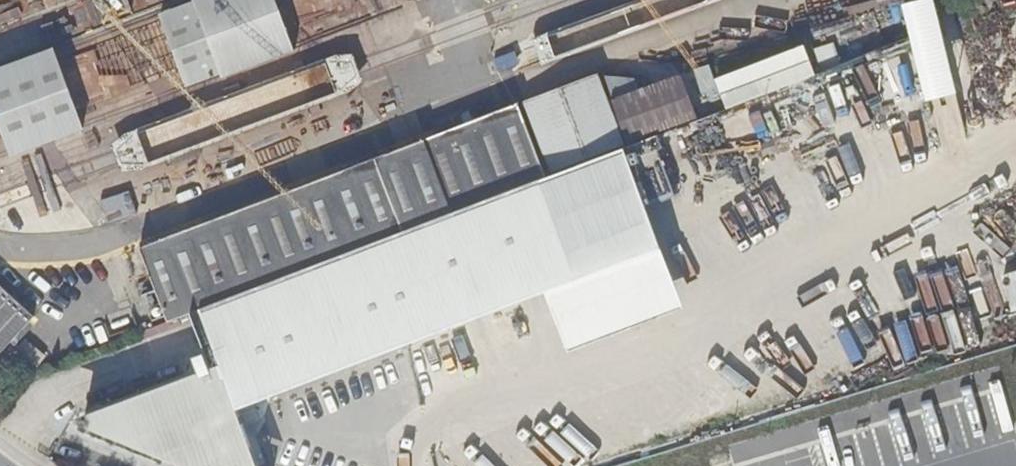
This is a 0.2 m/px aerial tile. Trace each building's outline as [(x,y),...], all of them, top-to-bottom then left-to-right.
[(730,106),(814,74),(803,45),(719,76),(730,106)] [(633,77),(602,77),(627,142),(696,117),(679,72),(637,88),(633,77)] [(596,73),(523,100),(549,171),(623,144),(596,73)] [(540,179),(545,177),(517,102),(139,245),(166,320),(196,308),(540,179)] [(67,417),(190,465),(257,465),(235,407),(548,290),(569,349),(689,302),(628,146),(540,179),(196,308),(215,361),(67,417)] [(32,316),(0,286),(0,351),(32,316)]
